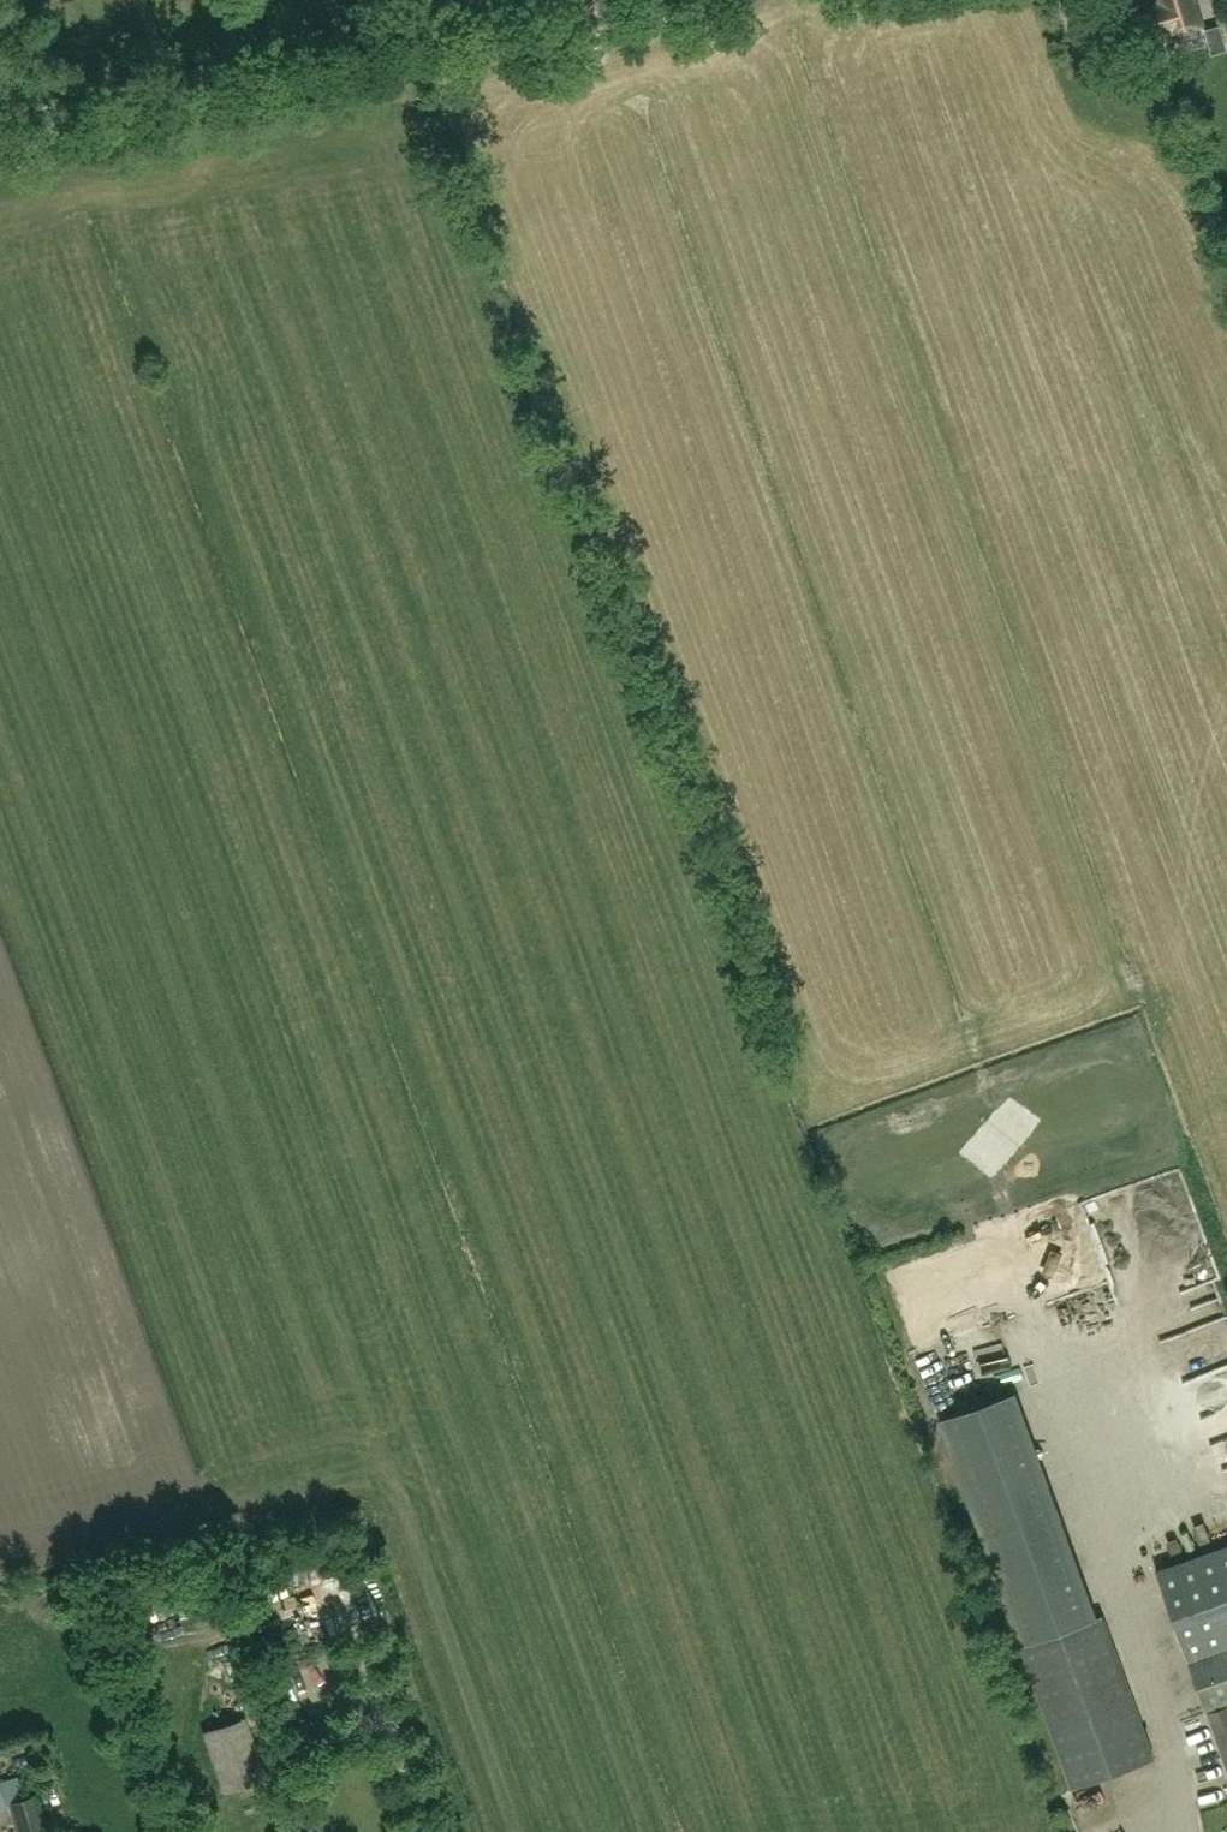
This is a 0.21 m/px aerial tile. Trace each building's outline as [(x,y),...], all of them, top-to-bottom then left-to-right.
[(1160,4),(1146,8),(1154,37),(1168,33),(1169,36),(1178,33),(1179,37),(1183,40),(1192,37),(1194,33),(1193,29),(1202,26),(1195,0),(1159,0),(1160,4)] [(1155,1567),(1204,1709),(1226,1701),(1226,1542),(1155,1567)] [(1018,1645),(1018,1646),(1069,1788),(1154,1758),(1103,1615),(1097,1617),(1082,1623),(1018,1645)] [(1226,1770),(1226,1706),(1207,1713),(1226,1770)] [(6,1804),(14,1831),(47,1831),(36,1795),(6,1804)]
